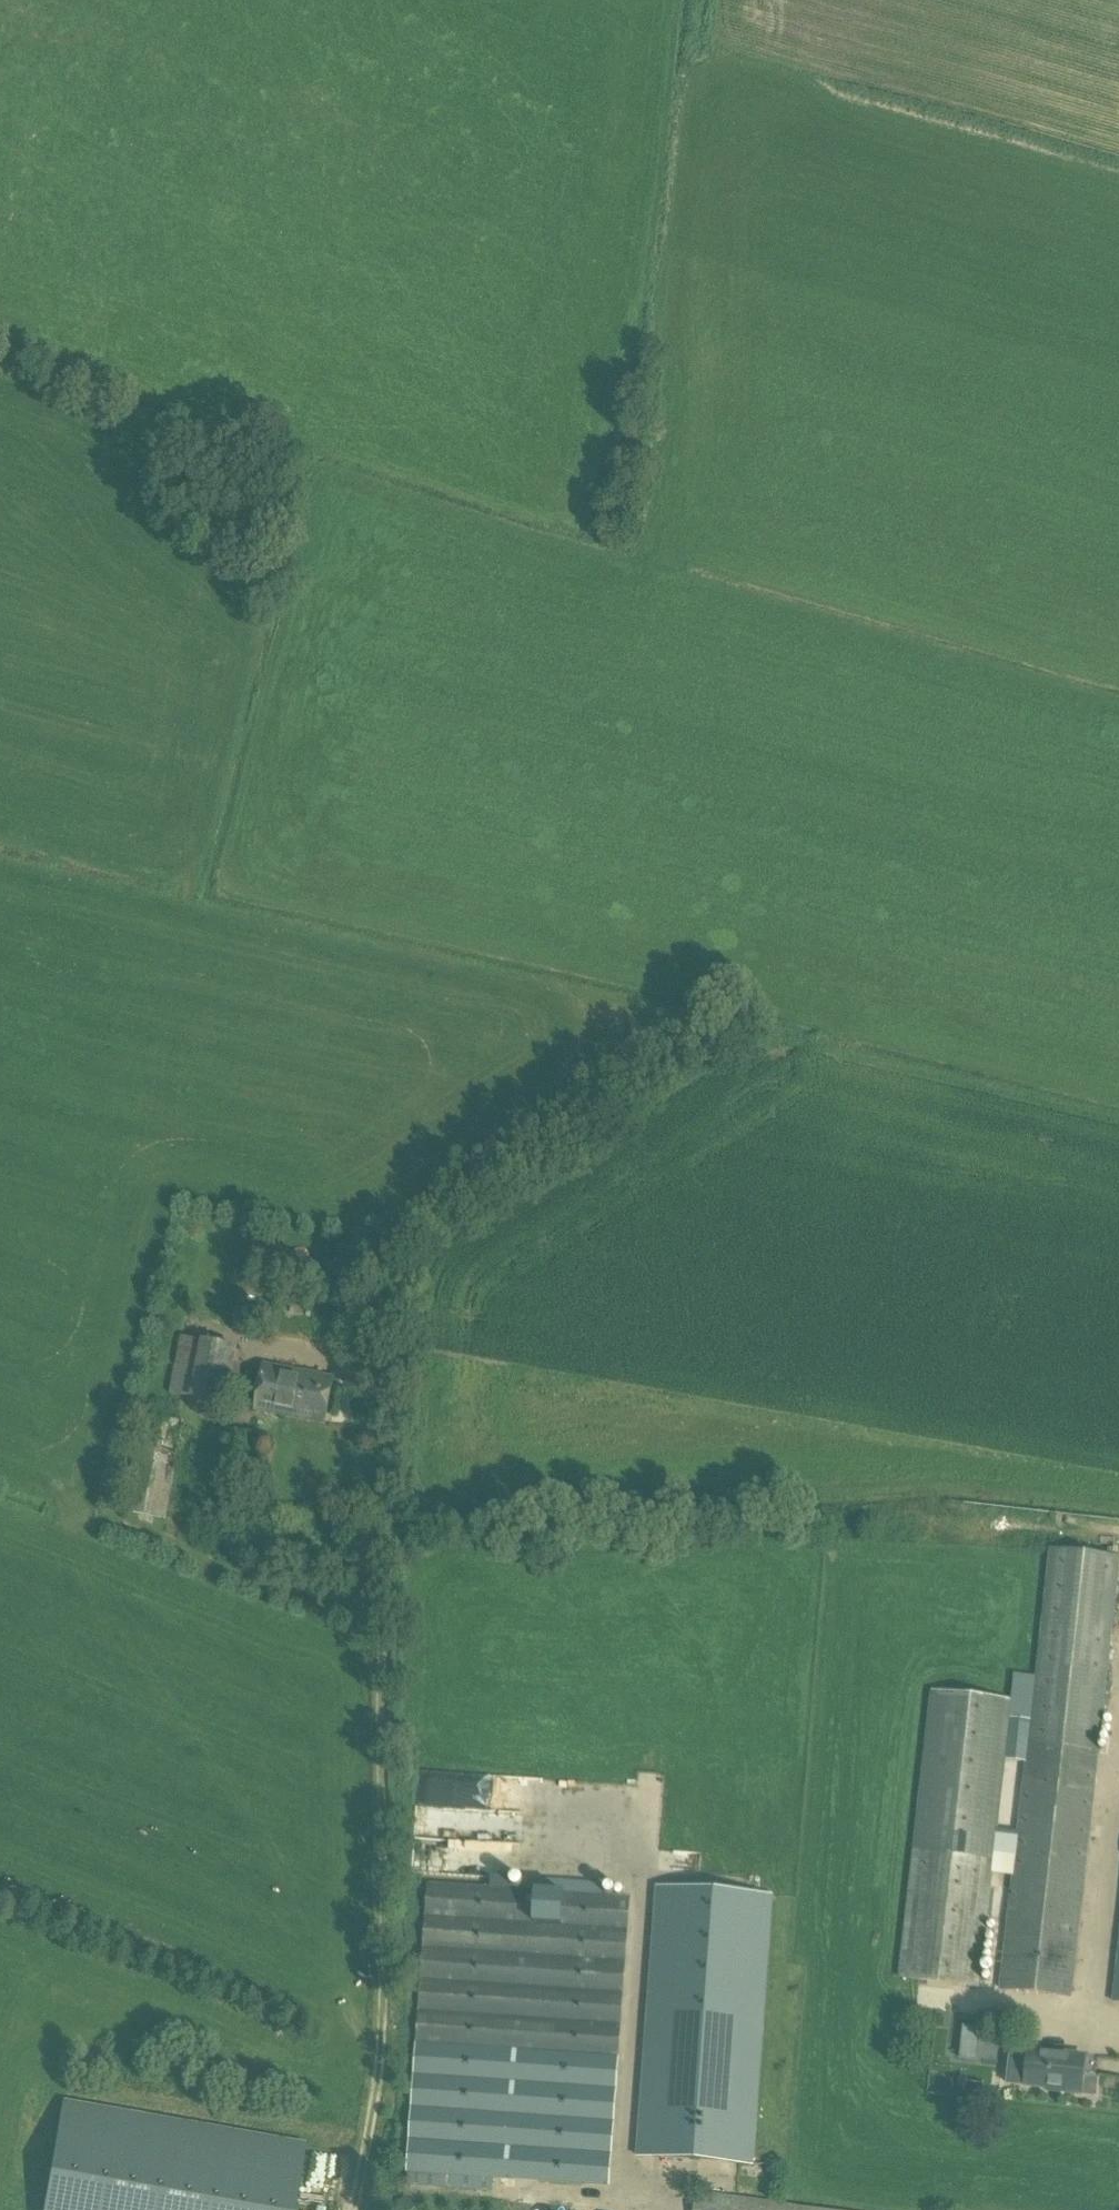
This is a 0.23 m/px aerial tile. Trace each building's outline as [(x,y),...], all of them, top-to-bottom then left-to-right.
[(170,1393),(229,1407),(239,1348),(181,1337),(170,1393)] [(256,1410),(327,1423),(335,1378),(265,1365),(256,1410)] [(171,1497),(174,1482),(180,1453),(207,1459),(210,1441),(257,1449),(260,1435),(143,1414),(125,1511),(168,1519),(171,1497)] [(1118,1596),(1118,1557),(1052,1550),(1001,1990),(1074,1999),(1096,1794),(1118,1596)] [(1012,1701),(934,1692),(901,1978),(981,1987),(996,1858),(1012,1701)] [(504,1801),(519,1802),(521,1772),(412,1768),(411,1803),(426,1804),(426,1824),(503,1827),(504,1801)] [(408,2174),(611,2187),(632,1897),(625,1896),(625,1888),(614,1887),(614,1896),(598,1894),(597,1883),(537,1880),(537,1889),(428,1883),(408,2174)] [(773,1910),(657,1901),(637,2163),(755,2173),(773,1910)] [(959,2060),(978,2062),(982,2028),(963,2026),(959,2060)] [(1048,2090),(1082,2094),(1086,2057),(1030,2050),(1026,2086),(1049,2088),(1048,2090)] [(1087,2087),(1118,2094),(1118,2074),(1091,2068),(1087,2087)] [(64,2105),(45,2209),(294,2209),(305,2148),(64,2105)]
